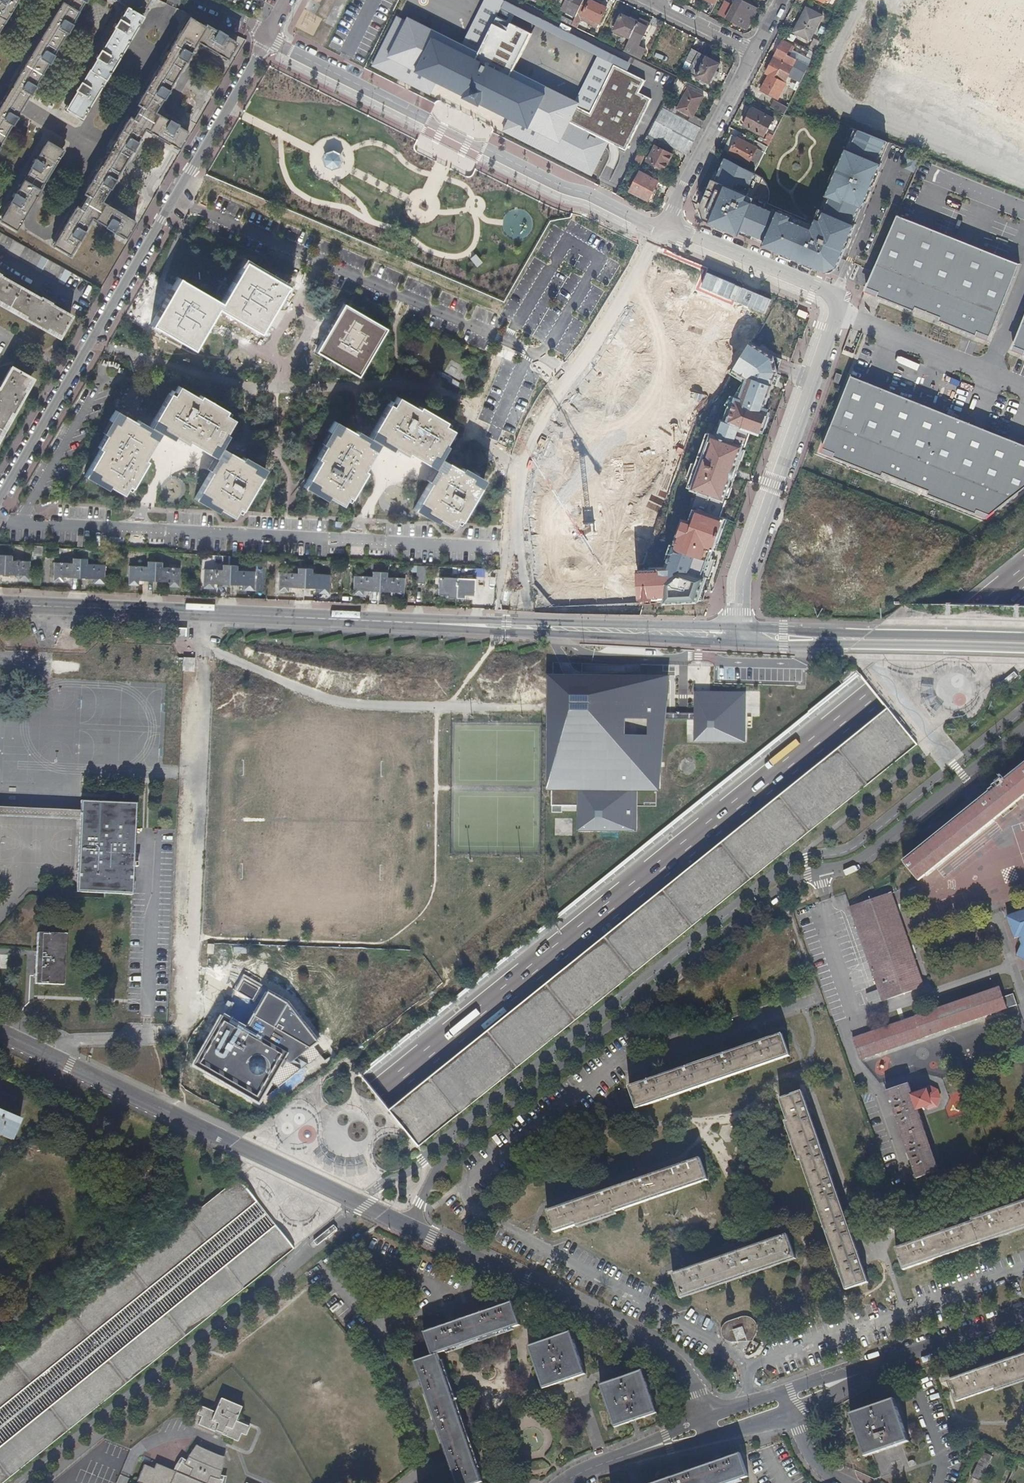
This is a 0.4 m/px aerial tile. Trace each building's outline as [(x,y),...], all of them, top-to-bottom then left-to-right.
[(56,7),(39,36),(28,53),(14,76),(2,95),(0,99),(0,134),(5,126),(8,127),(14,118),(11,116),(17,107),(18,104),(24,95),(27,96),(33,87),(31,85),(34,79),(42,65),(45,67),(51,58),(48,56),(58,39),(61,35),(64,36),(69,27),(67,26),(79,6),(82,7),(86,0),(60,0),(56,7)] [(1,18),(10,3),(12,0),(0,0),(0,20),(1,18)] [(110,5),(111,3),(123,10),(116,22),(113,20),(107,30),(110,32),(100,49),(97,53),(94,51),(89,60),(91,62),(78,84),(76,82),(70,90),(73,93),(62,110),(79,120),(92,99),(102,82),(114,63),(123,47),(134,30),(148,8),(153,0),(101,0),(110,5)] [(561,0),(557,9),(571,16),(579,0),(560,0),(561,0)] [(583,0),(579,0),(571,16),(566,25),(572,28),(576,21),(590,30),(602,10),(583,0)] [(717,17),(742,31),(754,10),(735,0),(733,0),(728,10),(722,7),(717,17)] [(882,61),(1023,124),(1023,0),(910,0),(882,61)] [(476,46),(404,8),(402,14),(393,10),(367,61),(430,94),(437,81),(505,116),(497,130),(591,178),(609,142),(622,149),(650,97),(638,90),(644,78),(611,61),(587,110),(579,106),(584,96),(512,60),(529,27),(494,11),(476,46)] [(819,17),(803,9),(791,34),(807,42),(819,17)] [(616,14),(608,31),(624,38),(632,22),(616,14)] [(645,24),(633,18),(632,22),(624,38),(617,50),(634,59),(639,48),(634,45),(645,24)] [(203,30),(186,21),(159,67),(135,105),(137,107),(128,121),(126,120),(107,151),(104,156),(80,194),(82,196),(73,211),(71,209),(48,247),(65,256),(73,242),(77,244),(82,234),(80,233),(87,220),(102,229),(100,233),(110,238),(112,235),(124,242),(134,226),(97,204),(105,191),(108,192),(114,183),(111,181),(121,165),(129,152),(132,154),(137,144),(135,143),(143,130),(178,150),(187,134),(152,114),(161,101),(163,102),(169,93),(167,92),(181,68),(184,69),(189,60),(187,59),(194,46),(225,63),(235,47),(224,40),(226,37),(217,31),(215,34),(204,28),(203,30)] [(780,41),(771,58),(803,74),(806,69),(791,61),(792,59),(783,55),(788,45),(780,41)] [(717,65),(689,50),(683,63),(690,66),(685,75),(706,86),(717,65)] [(803,74),(771,58),(761,76),(764,78),(757,93),(774,102),(782,87),(780,86),(787,74),(800,80),(803,74)] [(674,79),(670,86),(679,90),(683,84),(674,79)] [(700,99),(685,91),(673,112),(685,118),(688,120),(689,117),(700,99)] [(661,103),(659,108),(659,109),(663,111),(669,114),(671,108),(661,103)] [(750,108),(741,125),(762,136),(770,119),(750,108)] [(683,156),(697,129),(683,122),(669,114),(663,111),(659,109),(655,116),(651,123),(645,136),(662,145),(670,149),(683,156)] [(683,122),(697,129),(701,123),(689,117),(688,120),(685,118),(683,122)] [(765,204),(750,238),(749,241),(825,275),(826,275),(827,275),(828,275),(829,275),(830,275),(831,274),(832,274),(833,274),(833,273),(834,273),(835,273),(836,272),(837,271),(838,271),(838,270),(891,142),(853,127),(844,148),(837,145),(812,195),(816,197),(810,210),(806,208),(801,220),(765,204)] [(738,140),(735,138),(726,155),(745,164),(749,166),(746,171),(752,174),(762,154),(766,147),(752,140),(744,135),(742,139),(739,137),(738,140)] [(667,155),(670,149),(662,145),(645,136),(643,140),(652,145),(643,162),(661,171),(669,156),(667,155)] [(59,152),(43,142),(32,160),(29,159),(24,168),(26,170),(12,193),(9,191),(3,201),(6,202),(0,212),(0,224),(11,231),(59,152)] [(734,165),(716,156),(712,163),(709,161),(688,201),(694,218),(723,230),(752,174),(746,171),(734,165)] [(907,158),(904,170),(913,172),(916,161),(907,158)] [(645,202),(657,179),(639,169),(638,173),(636,173),(626,192),(645,202)] [(752,174),(723,230),(729,233),(730,229),(750,238),(765,204),(765,203),(766,201),(767,198),(767,196),(767,193),(766,191),(766,188),(765,186),(764,184),(762,182),(760,180),(759,178),(756,177),(752,174)] [(987,343),(1021,262),(897,209),(862,287),(987,343)] [(28,268),(62,287),(68,275),(13,243),(0,236),(0,252),(28,268)] [(355,258),(368,263),(377,241),(364,236),(355,258)] [(401,262),(395,276),(443,295),(449,282),(401,262)] [(178,281),(168,297),(212,319),(216,310),(243,326),(260,335),(280,300),(286,289),(258,272),(244,264),(229,288),(220,305),(209,299),(185,285),(178,281)] [(71,326),(0,285),(0,310),(26,324),(25,327),(47,339),(49,338),(61,344),(71,326)] [(168,297),(150,328),(193,352),(212,319),(168,297)] [(387,331),(344,306),(317,353),(360,378),(387,331)] [(1009,349),(1023,355),(1023,309),(1009,349)] [(674,357),(680,360),(684,354),(691,358),(714,319),(700,311),(674,357)] [(766,408),(783,358),(775,357),(746,338),(729,368),(742,375),(726,403),(717,432),(707,429),(690,484),(702,488),(693,518),(689,517),(674,563),(644,568),(646,603),(698,601),(706,578),(709,578),(715,560),(711,558),(724,519),(720,517),(727,500),(725,500),(744,447),(746,447),(752,430),(761,433),(769,408),(766,408)] [(850,365),(818,449),(983,511),(1023,481),(1023,434),(850,365)] [(682,377),(668,368),(656,387),(669,396),(682,377)] [(11,372),(0,391),(0,436),(11,417),(13,419),(25,397),(23,395),(31,383),(11,372)] [(206,448),(228,409),(211,400),(206,396),(205,399),(187,390),(184,388),(179,395),(175,393),(157,424),(153,430),(140,423),(120,412),(114,421),(117,423),(113,432),(103,448),(107,450),(102,460),(92,477),(103,483),(105,480),(105,479),(132,495),(138,486),(134,484),(140,474),(150,458),(148,456),(151,451),(159,438),(165,428),(175,434),(190,442),(191,439),(198,443),(206,448)] [(428,427),(435,415),(421,407),(420,410),(399,398),(394,406),(390,404),(388,407),(428,427)] [(428,427),(388,407),(369,442),(336,424),(331,433),(334,435),(319,460),(321,462),(305,489),(316,495),(318,492),(344,506),(349,498),(353,500),(368,473),(366,472),(383,441),(408,455),(410,453),(425,462),(447,426),(445,425),(447,422),(435,415),(428,427)] [(228,409),(206,448),(220,455),(212,471),(196,497),(206,503),(209,499),(236,514),(239,508),(247,511),(268,474),(270,471),(260,466),(258,468),(223,449),(232,432),(239,421),(230,416),(232,412),(228,409)] [(606,413),(605,428),(614,428),(615,414),(606,413)] [(447,426),(425,462),(439,470),(417,508),(426,514),(428,511),(455,526),(460,517),(464,519),(487,478),(477,474),(477,476),(440,455),(454,431),(447,426)] [(605,464),(580,516),(626,538),(651,486),(605,464)] [(46,549),(37,549),(36,558),(46,559),(46,549)] [(22,579),(22,582),(33,583),(34,560),(15,559),(16,554),(0,553),(0,578),(22,579)] [(158,554),(151,554),(150,565),(133,564),(132,584),(142,584),(142,580),(157,581),(158,554)] [(166,555),(158,554),(157,581),(172,581),(172,586),(182,586),(183,567),(166,566),(166,555)] [(58,562),(56,580),(67,581),(67,578),(83,579),(83,558),(75,558),(75,562),(58,562)] [(83,558),(83,579),(96,579),(96,582),(107,583),(109,564),(91,562),(91,558),(83,558)] [(207,568),(206,587),(217,587),(217,584),(232,585),(233,564),(226,564),(225,568),(207,568)] [(233,564),(232,585),(247,585),(247,588),(257,589),(258,570),(240,569),(240,564),(233,564)] [(357,573),(356,593),(367,594),(367,590),(382,591),(383,564),(376,564),(375,575),(357,573)] [(383,564),(382,591),(397,593),(396,595),(407,596),(408,577),(389,576),(390,564),(383,564)] [(283,570),(282,590),(292,591),(293,587),(306,588),(307,567),(301,566),(300,572),(283,570)] [(307,567),(306,588),(321,589),(321,592),(332,592),(333,573),(315,572),(315,567),(307,567)] [(477,596),(479,568),(461,567),(460,577),(460,598),(469,598),(469,595),(477,596)] [(460,577),(443,576),(442,595),(450,595),(450,598),(460,598),(460,577)] [(194,656),(183,656),(183,669),(194,670),(194,656)] [(658,680),(553,680),(552,806),(582,806),(582,829),(634,829),(634,790),(626,790),(626,783),(658,783),(658,720),(698,720),(698,740),(744,740),(744,696),(716,695),(716,701),(698,701),(698,714),(658,714),(658,680)] [(926,873),(1023,794),(1023,764),(1010,775),(1008,772),(1002,777),(1005,780),(912,856),(926,873)] [(81,820),(77,893),(134,896),(139,803),(83,800),(82,810),(0,806),(0,816),(81,820)] [(890,890),(847,906),(879,1001),(922,986),(890,890)] [(1005,917),(1012,938),(1016,937),(1023,960),(1023,910),(1005,917)] [(65,935),(37,933),(34,985),(62,986),(65,935)] [(206,944),(206,954),(217,954),(217,945),(206,944)] [(220,1019),(194,1067),(263,1104),(273,1087),(277,1088),(293,1077),(326,1052),(290,1004),(271,993),(244,975),(220,1019)] [(850,1035),(857,1058),(1004,1007),(996,985),(850,1035)] [(791,1054),(784,1033),(632,1084),(639,1105),(640,1106),(791,1054)] [(906,1083),(884,1090),(914,1177),(936,1169),(906,1083)] [(803,1093),(780,1100),(845,1290),(868,1282),(846,1217),(815,1129),(803,1093)] [(0,1109),(0,1134),(10,1138),(19,1118),(0,1109)] [(546,1208),(552,1232),(706,1180),(698,1157),(546,1208)] [(903,1270),(1023,1228),(1023,1201),(972,1219),(973,1221),(896,1248),(903,1270)] [(669,1271),(677,1298),(793,1257),(784,1232),(669,1271)] [(414,1361),(457,1482),(476,1482),(482,1481),(437,1353),(520,1324),(512,1300),(424,1331),(432,1354),(414,1361)] [(730,1339),(735,1337),(732,1328),(741,1325),(745,1335),(751,1338),(754,1331),(755,1325),(753,1320),(748,1316),(743,1315),(729,1320),(725,1322),(720,1327),(720,1331),(721,1334),(723,1337),(727,1339),(730,1339)] [(745,1335),(741,1325),(732,1328),(735,1337),(745,1335)] [(586,1371),(570,1329),(527,1345),(543,1387),(586,1371)] [(955,1402),(1023,1378),(1023,1353),(947,1380),(955,1402)] [(661,1413),(646,1370),(604,1384),(619,1427),(661,1413)] [(199,1417),(196,1424),(236,1441),(239,1433),(243,1434),(247,1426),(233,1420),(238,1406),(217,1398),(212,1412),(197,1406),(194,1415),(199,1417)] [(908,1442),(893,1398),(850,1412),(865,1456),(908,1442)] [(133,1482),(205,1482),(207,1477),(216,1480),(218,1475),(222,1457),(208,1452),(193,1446),(185,1457),(186,1458),(183,1461),(181,1465),(189,1469),(186,1477),(170,1471),(153,1464),(151,1469),(141,1465),(133,1482)] [(649,1482),(723,1482),(749,1474),(741,1450),(649,1482)] [(989,1456),(979,1452),(968,1478),(978,1482),(989,1456)] [(173,1465),(170,1471),(186,1477),(189,1469),(181,1465),(183,1461),(177,1458),(173,1465)] [(207,1477),(205,1482),(222,1482),(223,1476),(218,1475),(216,1480),(207,1477)]
